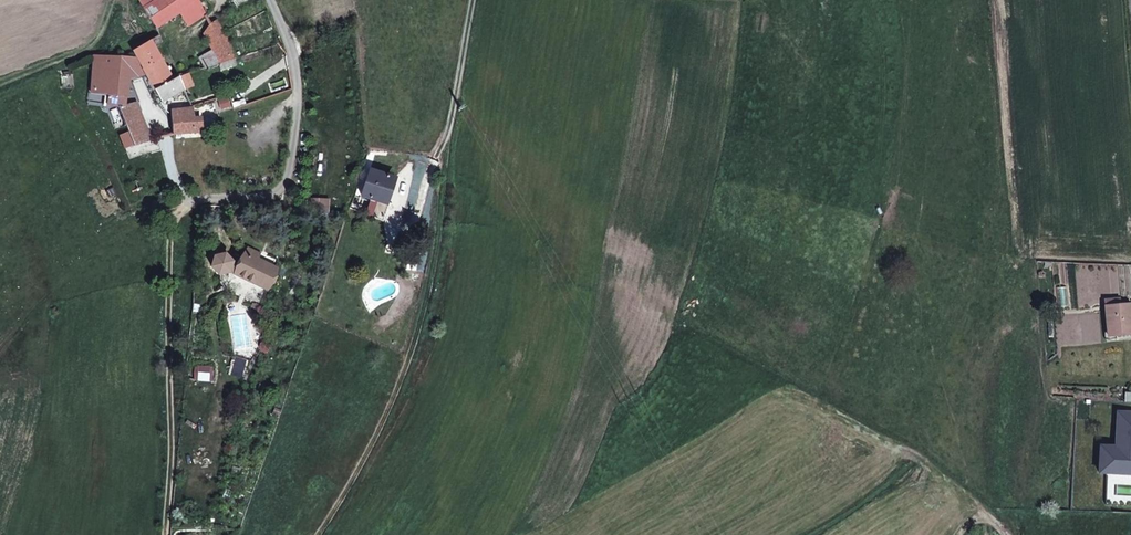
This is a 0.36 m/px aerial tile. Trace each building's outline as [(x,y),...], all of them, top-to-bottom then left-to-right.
[(178,10),(194,0),(149,0),(141,6),(153,26),(169,15),(178,10)] [(203,10),(197,0),(194,0),(178,10),(185,22),(203,10)] [(215,14),(208,18),(203,28),(210,42),(201,48),(207,61),(235,53),(215,14)] [(133,55),(142,70),(147,78),(162,73),(168,71),(152,40),(159,35),(155,30),(129,47),(133,55)] [(127,137),(148,133),(141,120),(128,97),(119,96),(120,71),(142,70),(133,55),(92,54),(86,87),(95,89),(96,95),(110,97),(115,108),(127,137)] [(174,69),(168,71),(162,73),(147,78),(157,96),(180,84),(174,69)] [(166,105),(170,130),(199,124),(196,111),(190,113),(187,102),(166,105)] [(396,173),(370,167),(368,193),(393,198),(396,173)] [(263,241),(251,235),(241,258),(269,272),(278,252),(262,244),(263,241)] [(1102,298),(1106,336),(1130,334),(1130,308),(1130,302),(1120,303),(1120,297),(1102,298)] [(1115,410),(1113,445),(1098,444),(1097,472),(1130,474),(1130,411),(1115,410)] [(1128,525),(1121,530),(1117,534),(1130,534),(1130,525),(1128,525)]
